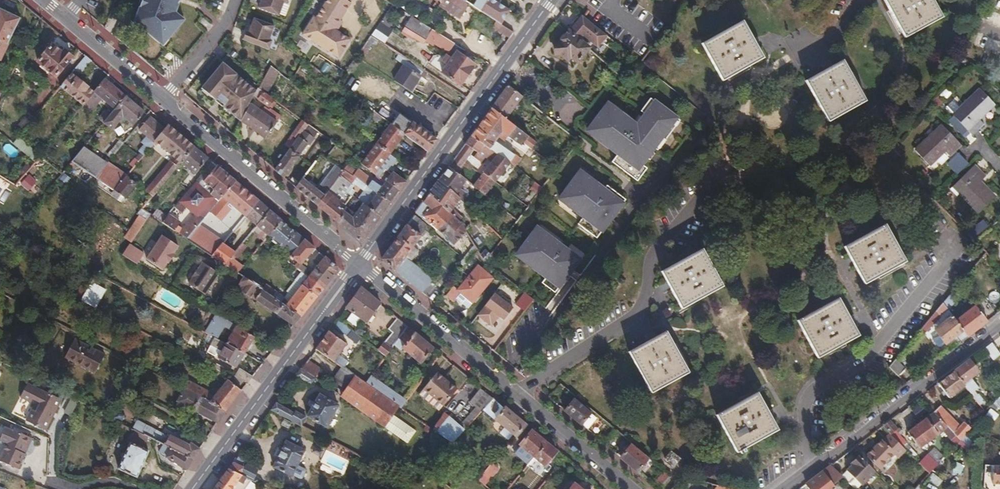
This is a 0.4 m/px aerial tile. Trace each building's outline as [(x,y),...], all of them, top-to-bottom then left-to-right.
[(134,19),(142,23),(141,26),(161,43),(164,39),(168,38),(169,39),(184,19),(175,12),(180,1),(178,0),(142,0),(141,3),(134,19)] [(260,8),(280,15),(285,1),(288,2),(289,0),(263,0),(260,8)] [(351,5),(349,4),(343,0),(329,0),(316,21),(314,19),(303,37),(339,60),(350,42),(334,32),(351,5)] [(470,4),(464,0),(438,0),(441,2),(439,6),(460,19),(470,4)] [(470,4),(478,9),(478,10),(501,24),(510,10),(495,0),(464,0),(470,4)] [(933,0),(885,0),(905,37),(942,16),(933,0)] [(567,4),(561,12),(572,21),(578,13),(567,4)] [(8,43),(20,18),(0,9),(0,39),(8,43)] [(504,46),(514,32),(501,24),(478,10),(478,9),(468,23),(504,46)] [(582,29),(588,21),(578,13),(572,21),(582,29)] [(276,26),(256,18),(251,33),(248,31),(245,39),(271,49),(274,41),(271,40),(276,26)] [(449,50),(454,43),(431,29),(429,31),(410,18),(404,27),(425,40),(428,36),(431,38),(449,50)] [(723,80),(763,57),(742,20),(702,43),(723,80)] [(589,47),(568,31),(558,43),(554,43),(555,54),(559,54),(567,60),(570,57),(577,62),(589,47)] [(375,37),(376,38),(397,53),(401,47),(379,32),(375,37)] [(371,36),(358,55),(363,58),(376,38),(375,37),(371,36)] [(63,54),(51,45),(37,62),(55,77),(72,56),(66,51),(63,54)] [(652,47),(643,59),(648,63),(657,51),(652,47)] [(470,53),(465,50),(461,55),(465,58),(470,53)] [(169,60),(173,55),(169,51),(165,56),(169,60)] [(442,71),(460,84),(474,65),(465,58),(461,55),(457,52),(452,58),(447,65),(442,71)] [(447,65),(452,58),(446,53),(440,60),(447,65)] [(425,78),(429,73),(426,71),(399,54),(395,59),(403,64),(422,76),(425,78)] [(92,60),(85,55),(76,67),(79,71),(81,72),(92,60)] [(806,81),(828,121),(864,100),(842,60),(806,81)] [(224,63),(203,88),(217,100),(218,98),(225,104),(223,105),(240,120),(250,103),(257,90),(224,63)] [(412,92),(422,76),(403,64),(394,80),(412,92)] [(258,88),(263,91),(266,93),(277,71),(269,65),(258,88)] [(60,87),(82,105),(84,104),(94,92),(74,76),(71,73),(60,87)] [(515,76),(508,85),(516,91),(522,82),(515,76)] [(114,109),(126,96),(105,79),(94,92),(101,98),(114,109)] [(508,85),(491,108),(505,118),(521,97),(522,96),(516,91),(508,85)] [(945,86),(938,94),(944,100),(945,102),(950,97),(948,95),(951,92),(945,86)] [(953,115),(968,130),(973,135),(984,124),(979,118),(994,104),(980,88),(953,115)] [(268,107),(274,99),(266,93),(263,91),(258,99),(268,107)] [(95,105),(101,98),(94,92),(84,104),(88,107),(95,105)] [(944,100),(938,94),(931,102),(937,107),(944,100)] [(114,109),(103,123),(112,130),(123,117),(134,125),(145,111),(126,96),(114,109)] [(650,98),(644,105),(649,108),(644,114),(635,125),(609,106),(605,111),(601,109),(589,125),(597,132),(594,136),(618,154),(614,159),(620,163),(618,167),(637,182),(647,170),(642,166),(654,149),(659,141),(663,143),(680,120),(650,98)] [(952,102),(945,108),(952,115),(959,108),(952,102)] [(250,103),(240,120),(265,138),(280,116),(269,108),(265,114),(250,103)] [(649,108),(644,105),(640,110),(644,114),(649,108)] [(481,122),(471,135),(490,149),(491,149),(498,154),(509,163),(515,155),(495,141),(502,132),(514,141),(522,146),(524,143),(529,136),(505,118),(491,108),(481,122)] [(375,112),(370,118),(380,125),(384,118),(375,112)] [(428,151),(436,139),(413,122),(412,122),(400,112),(391,123),(405,134),(409,136),(414,141),(428,151)] [(23,131),(34,118),(28,113),(17,126),(23,131)] [(947,120),(962,136),(968,130),(953,115),(947,120)] [(153,143),(165,128),(150,116),(139,130),(146,135),(141,142),(143,145),(138,151),(140,153),(143,155),(153,143)] [(303,130),(305,128),(308,125),(302,120),(291,134),(297,139),(303,130)] [(377,143),(391,153),(405,134),(391,123),(377,143)] [(194,146),(168,124),(165,128),(153,143),(155,144),(157,143),(179,161),(181,162),(194,146)] [(929,165),(937,158),(944,152),(945,151),(950,156),(961,145),(942,124),(915,150),(929,165)] [(597,132),(589,125),(586,130),(594,136),(597,132)] [(313,139),(303,130),(297,139),(297,140),(275,169),(284,176),(297,155),(306,144),(308,145),(313,139)] [(471,135),(462,148),(471,155),(474,149),(485,157),(491,149),(490,149),(471,135)] [(537,142),(529,136),(524,143),(532,148),(537,142)] [(19,137),(13,144),(33,159),(37,153),(19,137)] [(520,149),(521,147),(522,146),(514,141),(512,143),(520,149)] [(657,151),(663,143),(659,141),(654,149),(657,151)] [(331,142),(321,154),(324,157),(335,144),(331,142)] [(379,169),(391,153),(377,143),(361,164),(375,174),(376,174),(379,169)] [(530,153),(533,150),(532,148),(524,143),(522,146),(521,147),(530,153)] [(72,161),(95,178),(102,169),(107,162),(104,160),(84,146),(72,161)] [(208,158),(194,146),(181,162),(195,174),(208,158)] [(462,148),(458,153),(467,159),(471,155),(462,148)] [(944,152),(937,158),(942,163),(948,157),(944,152)] [(391,153),(379,169),(376,174),(380,177),(383,173),(386,169),(389,171),(398,158),(391,153)] [(458,153),(449,166),(457,172),(463,165),(467,159),(458,153)] [(509,163),(498,154),(483,172),(496,182),(510,164),(509,163)] [(958,172),(968,163),(960,154),(950,163),(958,172)] [(467,159),(463,165),(471,170),(474,165),(470,162),(467,159)] [(620,163),(614,159),(611,163),(618,167),(620,163)] [(20,173),(23,175),(33,164),(28,161),(21,169),(22,170),(20,173)] [(153,197),(181,162),(179,161),(176,165),(170,161),(146,191),(153,197)] [(236,181),(212,161),(199,177),(222,197),(236,181)] [(102,169),(95,178),(114,190),(126,175),(107,162),(102,169)] [(979,212),(994,196),(980,181),(986,175),(975,164),(953,185),(979,212)] [(295,186),(318,205),(325,195),(328,191),(344,170),(337,166),(319,190),(307,180),(311,173),(308,171),(295,186)] [(449,166),(439,179),(452,191),(461,199),(468,207),(471,205),(471,204),(464,198),(466,196),(468,193),(461,188),(468,179),(457,172),(449,166)] [(387,181),(392,173),(389,171),(386,169),(383,173),(380,177),(387,181)] [(582,178),(586,172),(582,169),(577,175),(582,178)] [(352,182),(355,178),(344,170),(328,191),(343,202),(339,207),(325,195),(318,205),(334,218),(349,198),(344,194),(352,182)] [(483,172),(473,185),(486,195),(496,182),(483,172)] [(618,197),(620,194),(608,184),(606,187),(586,172),(582,178),(577,175),(564,191),(571,197),(568,201),(585,214),(581,219),(588,224),(584,228),(596,237),(624,202),(618,197)] [(399,190),(405,182),(392,173),(387,181),(399,190)] [(382,186),(387,181),(380,177),(376,174),(375,174),(372,180),(382,186)] [(126,175),(114,190),(125,198),(137,183),(126,175)] [(211,210),(222,197),(199,177),(196,181),(215,197),(198,217),(202,220),(211,210)] [(381,216),(391,202),(368,186),(355,178),(352,182),(374,197),(368,206),(381,216)] [(439,179),(429,193),(450,213),(460,221),(463,217),(453,208),(461,199),(452,191),(439,179)] [(391,202),(399,190),(387,181),(382,186),(372,180),(368,186),(391,202)] [(196,181),(179,202),(194,215),(198,217),(215,197),(196,181)] [(259,201),(236,181),(222,197),(211,210),(220,219),(232,205),(246,216),(259,201)] [(125,198),(114,190),(110,195),(122,203),(125,198)] [(328,191),(325,195),(339,207),(343,202),(328,191)] [(561,196),(568,201),(571,197),(564,191),(561,196)] [(429,193),(415,212),(422,218),(424,216),(438,230),(450,213),(429,193)] [(626,198),(620,194),(618,197),(624,202),(626,198)] [(471,205),(468,207),(471,209),(477,202),(474,200),(473,202),(466,196),(464,198),(471,204),(471,205)] [(362,242),(381,216),(368,206),(354,197),(351,201),(360,207),(354,215),(353,217),(345,211),(338,222),(362,242)] [(270,210),(259,201),(246,216),(257,226),(270,210)] [(142,209),(150,214),(162,222),(167,216),(147,203),(145,206),(142,209)] [(150,214),(142,209),(137,214),(140,216),(129,230),(136,235),(150,214)] [(347,209),(345,211),(353,217),(354,215),(347,209)] [(282,220),(270,210),(257,226),(265,233),(269,236),(282,220)] [(450,213),(438,230),(454,245),(456,243),(467,232),(463,224),(460,221),(450,213)] [(183,228),(179,233),(187,239),(199,224),(202,220),(198,217),(194,215),(183,228)] [(413,215),(391,246),(406,256),(416,243),(427,226),(413,215)] [(167,216),(162,222),(179,233),(183,228),(167,216)] [(6,226),(7,226),(9,221),(0,217),(0,223),(6,226)] [(578,223),(584,228),(588,224),(581,219),(578,223)] [(305,239),(282,220),(269,236),(291,254),(305,239)] [(213,233),(199,224),(187,239),(196,245),(212,255),(230,235),(232,231),(221,223),(213,233)] [(905,261),(885,224),(845,246),(865,283),(905,261)] [(265,233),(257,226),(254,230),(257,233),(256,234),(261,237),(265,233)] [(536,236),(541,230),(537,227),(532,233),(536,236)] [(136,235),(129,230),(124,237),(131,242),(136,235)] [(544,279),(557,289),(579,259),(567,249),(566,250),(561,246),(561,245),(541,230),(536,236),(532,233),(520,251),(525,254),(522,258),(546,276),(544,279)] [(463,250),(459,254),(464,258),(468,262),(477,250),(467,232),(456,243),(461,246),(466,241),(472,247),(467,253),(463,250)] [(172,253),(177,245),(162,235),(146,259),(161,269),(166,261),(168,262),(174,254),(172,253)] [(212,255),(225,264),(231,257),(236,251),(241,245),(242,244),(230,235),(212,255)] [(315,247),(305,239),(291,254),(290,256),(301,265),(315,247)] [(123,255),(137,264),(144,253),(130,244),(123,255)] [(245,248),(241,245),(236,251),(241,254),(245,248)] [(381,259),(427,296),(437,286),(431,281),(433,278),(406,256),(391,246),(381,259)] [(662,271),(682,308),(723,285),(702,249),(662,271)] [(309,276),(325,287),(338,272),(337,265),(320,251),(315,257),(320,262),(309,276)] [(486,251),(481,255),(486,262),(491,255),(486,251)] [(225,264),(238,273),(243,266),(231,257),(225,264)] [(218,273),(202,262),(199,268),(197,268),(191,276),(193,278),(188,285),(203,295),(218,273)] [(453,301),(456,299),(460,293),(473,303),(494,277),(478,265),(457,289),(453,286),(446,295),(453,301)] [(295,280),(302,285),(318,296),(325,287),(309,276),(302,271),(295,280)] [(103,277),(96,273),(80,300),(95,308),(106,289),(98,285),(103,277)] [(286,305),(243,277),(236,288),(293,327),(302,316),(286,305)] [(554,292),(557,289),(544,279),(542,282),(554,292)] [(302,285),(286,305),(302,316),(318,296),(302,285)] [(427,296),(433,302),(442,290),(437,286),(427,296)] [(366,323),(381,303),(361,287),(346,308),(352,312),(361,319),(366,323)] [(961,296),(954,291),(942,305),(948,309),(961,296)] [(477,314),(496,329),(514,307),(494,292),(477,314)] [(516,304),(524,311),(534,299),(525,292),(516,304)] [(460,293),(456,299),(468,309),(473,303),(460,293)] [(818,357),(858,334),(838,298),(799,320),(818,357)] [(948,309),(942,305),(920,330),(924,334),(948,309)] [(968,336),(988,321),(976,305),(957,319),(956,321),(968,336)] [(356,326),(361,319),(352,312),(346,319),(356,326)] [(233,332),(226,343),(244,353),(254,337),(217,314),(205,332),(215,338),(217,339),(224,327),(233,332)] [(960,342),(968,336),(956,321),(957,319),(953,314),(935,328),(946,344),(956,336),(960,342)] [(385,342),(392,347),(398,339),(408,325),(398,317),(388,329),(392,332),(385,342)] [(338,319),(333,325),(347,336),(351,329),(338,319)] [(420,363),(433,346),(408,325),(398,339),(404,344),(401,348),(420,363)] [(527,345),(531,329),(516,326),(512,341),(527,345)] [(353,341),(358,335),(353,330),(348,337),(353,341)] [(651,392),(688,371),(666,331),(630,352),(651,392)] [(316,349),(334,361),(346,344),(329,332),(316,349)] [(244,353),(226,343),(217,339),(215,338),(211,346),(221,352),(218,357),(236,367),(244,353)] [(104,355),(74,339),(65,358),(94,373),(104,355)] [(378,350),(385,356),(392,347),(385,342),(378,350)] [(992,343),(984,349),(993,361),(999,356),(999,354),(992,343)] [(889,367),(899,375),(905,369),(896,359),(889,367)] [(977,373),(969,361),(954,371),(965,386),(970,394),(978,388),(971,378),(977,373)] [(302,369),(315,378),(319,372),(306,362),(302,369)] [(215,364),(213,369),(221,373),(224,367),(215,364)] [(346,390),(355,376),(342,367),(332,380),(346,390)] [(247,383),(252,377),(239,369),(235,375),(243,381),(247,383)] [(302,369),(296,376),(311,384),(315,378),(302,369)] [(357,377),(365,383),(370,376),(362,371),(357,377)] [(965,386),(954,371),(938,384),(949,398),(965,386)] [(424,388),(444,405),(456,390),(443,380),(445,377),(438,372),(424,388)] [(235,375),(231,373),(215,397),(209,393),(210,391),(196,383),(195,384),(191,391),(227,410),(241,391),(238,388),(243,381),(235,375)] [(401,408),(407,400),(371,375),(370,376),(365,383),(399,406),(401,408)] [(399,406),(365,383),(357,377),(355,376),(346,390),(341,397),(384,427),(393,414),(399,406)] [(443,380),(456,390),(457,387),(445,377),(443,380)] [(182,378),(178,385),(184,388),(191,391),(195,384),(182,378)] [(26,422),(45,431),(60,400),(42,390),(41,392),(26,384),(19,397),(33,405),(26,422)] [(227,410),(191,391),(184,388),(177,401),(217,423),(227,410)] [(439,410),(444,405),(424,388),(420,394),(439,410)] [(481,411),(484,408),(494,396),(480,389),(470,402),(474,405),(481,411)] [(995,390),(989,395),(993,401),(999,395),(995,390)] [(745,447),(777,429),(757,392),(717,414),(737,452),(740,450),(742,453),(746,451),(745,447)] [(337,406),(319,395),(307,416),(326,427),(337,406)] [(974,398),(978,404),(982,401),(978,395),(974,398)] [(516,435),(526,424),(494,396),(484,408),(516,435)] [(565,410),(582,424),(583,422),(591,413),(592,412),(575,398),(565,410)] [(272,409),(301,425),(306,418),(295,411),(294,413),(276,403),(272,409)] [(459,425),(464,430),(481,411),(474,405),(459,425)] [(941,407),(933,412),(948,428),(960,440),(963,437),(970,428),(963,423),(960,427),(941,407)] [(990,407),(984,414),(993,421),(998,414),(990,407)] [(948,428),(933,412),(907,433),(919,449),(944,431),(948,428)] [(436,431),(452,442),(464,430),(459,425),(444,413),(433,429),(436,431)] [(591,413),(583,422),(588,426),(591,426),(596,420),(596,417),(591,413)] [(416,431),(393,414),(384,427),(407,443),(416,431)] [(897,430),(890,420),(882,426),(889,434),(891,435),(897,430)] [(149,450),(147,450),(135,444),(140,432),(134,429),(121,422),(120,421),(117,428),(128,433),(125,441),(129,444),(117,469),(137,477),(149,450)] [(140,432),(152,438),(156,430),(137,421),(134,429),(140,432)] [(606,440),(616,430),(606,422),(597,433),(606,440)] [(433,429),(427,425),(424,429),(431,434),(432,432),(434,433),(436,431),(433,429)] [(17,469),(30,439),(5,427),(0,439),(0,441),(6,444),(0,458),(0,461),(17,469)] [(957,444),(960,440),(948,428),(944,431),(957,444)] [(520,443),(536,457),(548,443),(532,429),(520,443)] [(152,438),(158,441),(164,444),(172,448),(186,455),(193,460),(200,449),(191,443),(190,445),(170,434),(168,436),(156,430),(152,438)] [(147,450),(152,438),(140,432),(135,444),(147,450)] [(882,444),(891,435),(889,434),(881,443),(882,444)] [(906,451),(891,435),(882,444),(881,443),(866,457),(879,470),(894,456),(897,459),(906,451)] [(304,451),(285,442),(273,467),(292,476),(301,480),(303,479),(306,472),(305,470),(297,466),(304,451)] [(545,465),(557,450),(548,443),(536,457),(545,465)] [(160,453),(166,457),(172,448),(164,444),(160,453)] [(621,457),(637,471),(647,459),(631,445),(621,457)] [(166,457),(187,470),(193,460),(186,455),(172,448),(166,457)] [(680,459),(671,452),(665,460),(674,467),(680,459)] [(259,485),(260,483),(262,480),(255,476),(258,470),(247,464),(249,459),(239,454),(229,468),(250,481),(259,485)] [(859,456),(850,464),(852,467),(841,476),(854,488),(857,488),(874,473),(859,456)] [(930,474),(933,470),(924,461),(920,465),(930,474)] [(493,463),(483,475),(487,479),(497,467),(493,463)] [(428,469),(432,473),(436,468),(433,464),(428,469)] [(985,464),(985,472),(992,475),(992,483),(999,484),(999,465),(985,464)] [(806,485),(809,488),(835,488),(830,482),(839,475),(831,465),(806,485)] [(250,481),(229,468),(215,487),(218,488),(245,488),(250,481)] [(653,484),(658,488),(670,474),(665,470),(653,484)]
